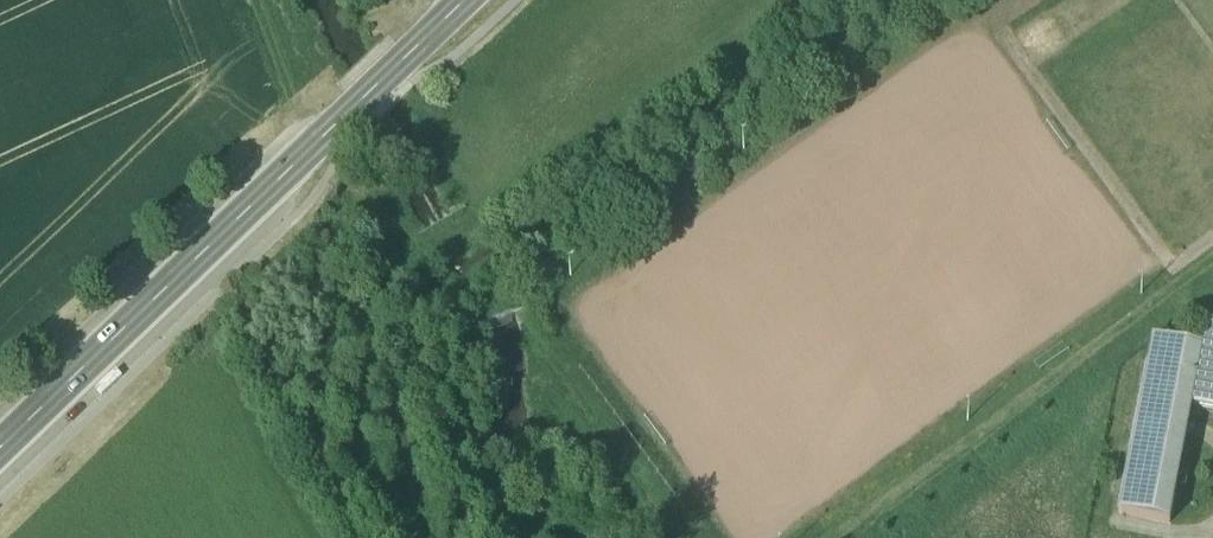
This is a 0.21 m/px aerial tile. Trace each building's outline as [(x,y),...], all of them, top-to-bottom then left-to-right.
[(1207,326),(1197,377),(1191,409),(1192,410),(1212,414),(1212,327),(1207,326)] [(1148,366),(1119,515),(1170,524),(1192,410),(1191,409),(1197,377),(1156,369),(1156,368),(1148,366)]
